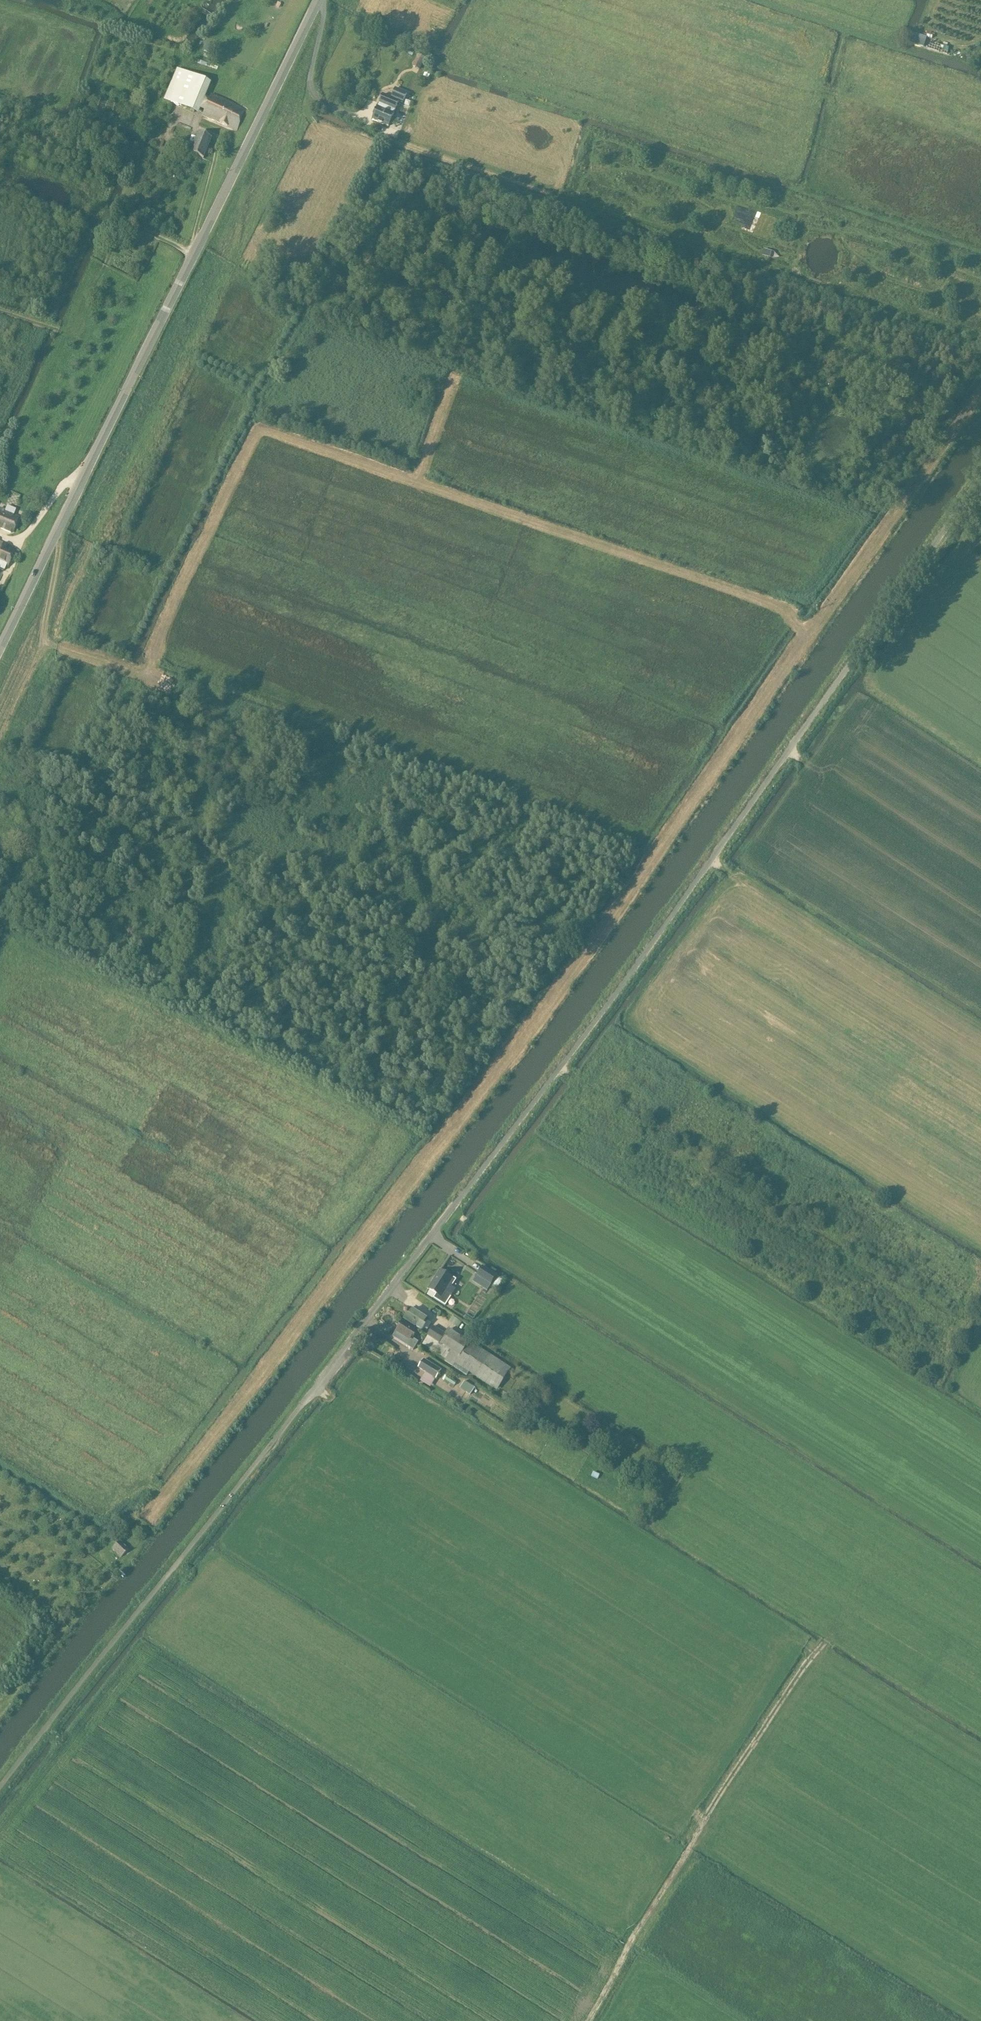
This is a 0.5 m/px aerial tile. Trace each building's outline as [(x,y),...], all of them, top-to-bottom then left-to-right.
[(923,44),(926,37),(915,34),(913,40),(923,44)] [(415,69),(420,71),(423,63),(419,61),(415,69)] [(176,69),(163,100),(172,104),(198,115),(200,110),(205,98),(208,92),(211,83),(185,72),(176,69)] [(389,126),(399,101),(403,103),(407,94),(396,89),(392,99),(384,95),(373,120),(389,126)] [(204,112),(202,116),(225,126),(237,130),(245,110),(238,107),(211,95),(209,100),(204,112)] [(203,159),(211,139),(198,133),(190,153),(203,159)] [(4,511),(0,510),(0,529),(11,533),(13,532),(19,517),(14,515),(16,510),(6,506),(4,511)] [(4,571),(6,566),(8,566),(15,550),(0,543),(0,569),(4,571)] [(491,1284),(496,1276),(483,1267),(477,1276),(491,1284)] [(442,1272),(429,1289),(436,1295),(433,1299),(444,1307),(452,1296),(448,1293),(456,1282),(442,1272)] [(411,1308),(404,1319),(422,1330),(429,1320),(411,1308)] [(461,1322),(453,1316),(449,1321),(458,1328),(461,1322)] [(403,1321),(393,1337),(413,1350),(418,1342),(412,1338),(417,1330),(403,1321)] [(511,1368),(449,1329),(446,1334),(433,1326),(427,1336),(428,1336),(422,1345),(446,1359),(445,1361),(453,1366),(455,1364),(497,1391),(511,1368)] [(442,1370),(424,1359),(418,1368),(436,1379),(442,1370)] [(475,1388),(465,1381),(460,1389),(470,1395),(475,1388)] [(112,1548),(121,1557),(122,1557),(129,1550),(128,1550),(129,1549),(120,1541),(112,1548)]
